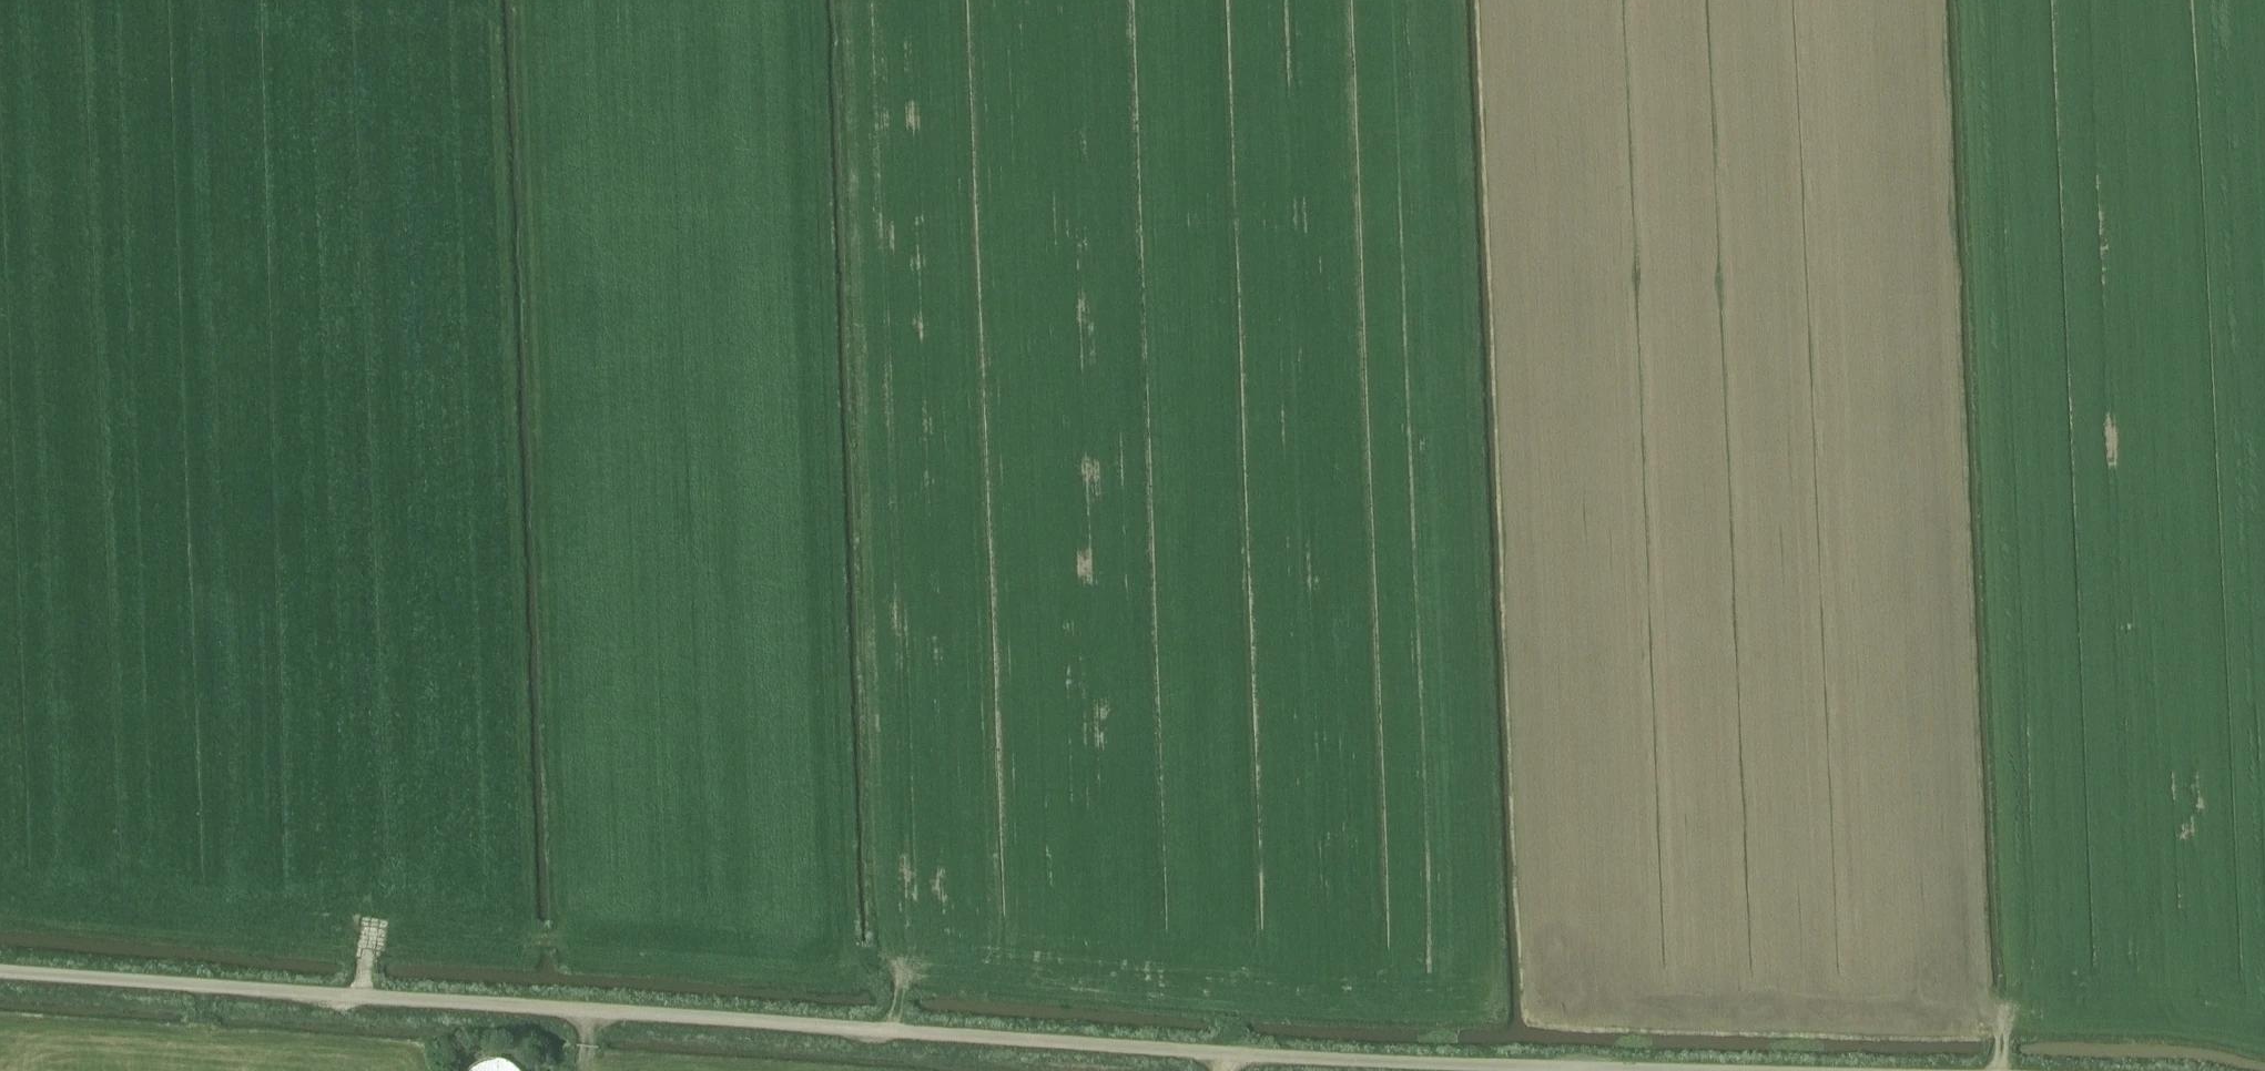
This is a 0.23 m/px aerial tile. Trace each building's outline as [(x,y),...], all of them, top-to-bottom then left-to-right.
[(517,1069),(508,1063),(498,1060),(487,1060),(477,1064),(469,1070),(468,1070),(518,1070),(517,1069)]
